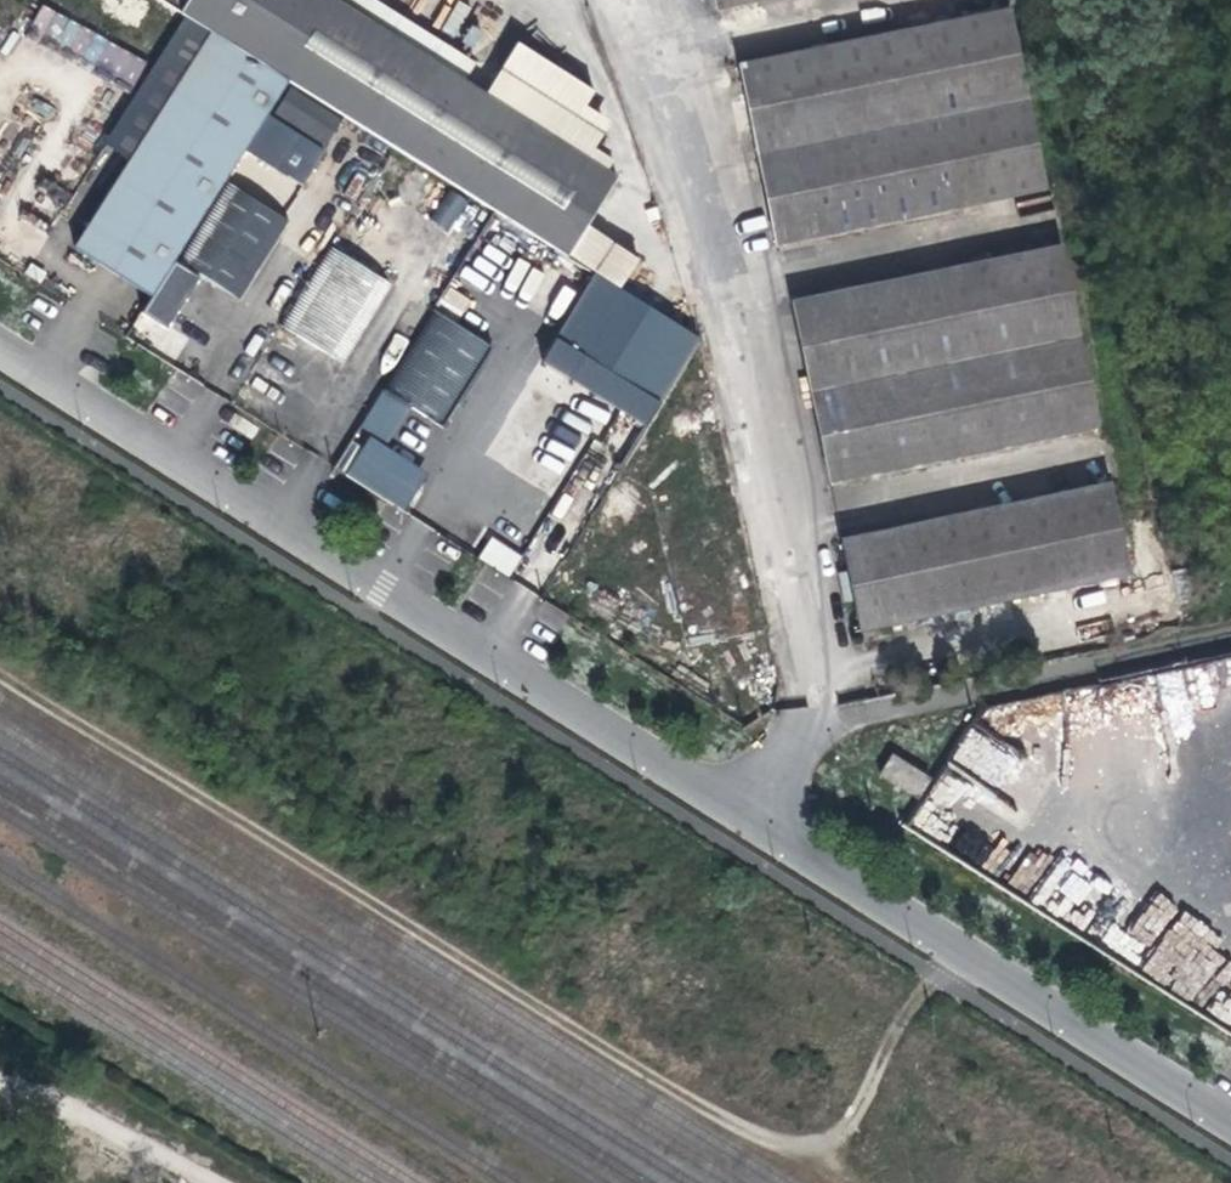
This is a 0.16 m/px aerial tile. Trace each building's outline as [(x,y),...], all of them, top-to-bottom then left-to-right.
[(182,10),(568,252),(617,173),(337,0),(189,0),(182,10)] [(360,15),(369,0),(337,0),(360,15)] [(1007,7),(730,57),(771,247),(1046,187),(1007,7)] [(35,31),(134,84),(146,61),(47,9),(35,31)] [(287,81),(209,32),(71,253),(107,276),(148,301),(174,260),(269,109),(287,81)] [(329,147),(347,118),(294,85),(276,114),(299,128),(329,147)] [(254,200),(299,128),(276,114),(269,109),(174,260),(180,264),(133,337),(169,360),(179,345),(161,334),(198,275),(214,285),(235,297),(284,219),(254,200)] [(451,189),(430,217),(448,231),(469,203),(451,189)] [(639,256),(587,223),(571,249),(568,252),(582,259),(621,285),(639,256)] [(1061,245),(787,295),(831,482),(1098,424),(1061,245)] [(328,246),(279,325),(312,346),(340,363),(391,285),(328,246)] [(582,259),(521,360),(572,390),(622,420),(683,319),(582,259)] [(430,311),(381,389),(417,411),(443,427),(492,348),(430,311)] [(571,412),(552,433),(554,435),(546,445),(563,460),(590,430),(571,412)] [(364,445),(345,476),(402,512),(421,482),(364,445)] [(1109,483),(846,537),(865,627),(1128,573),(1109,483)] [(511,575),(522,552),(488,537),(477,560),(511,575)] [(980,710),(938,772),(1023,827),(1063,763),(980,710)] [(891,754),(879,776),(920,799),(932,776),(891,754)] [(1158,893),(1138,925),(1157,936),(1177,905),(1158,893)]
